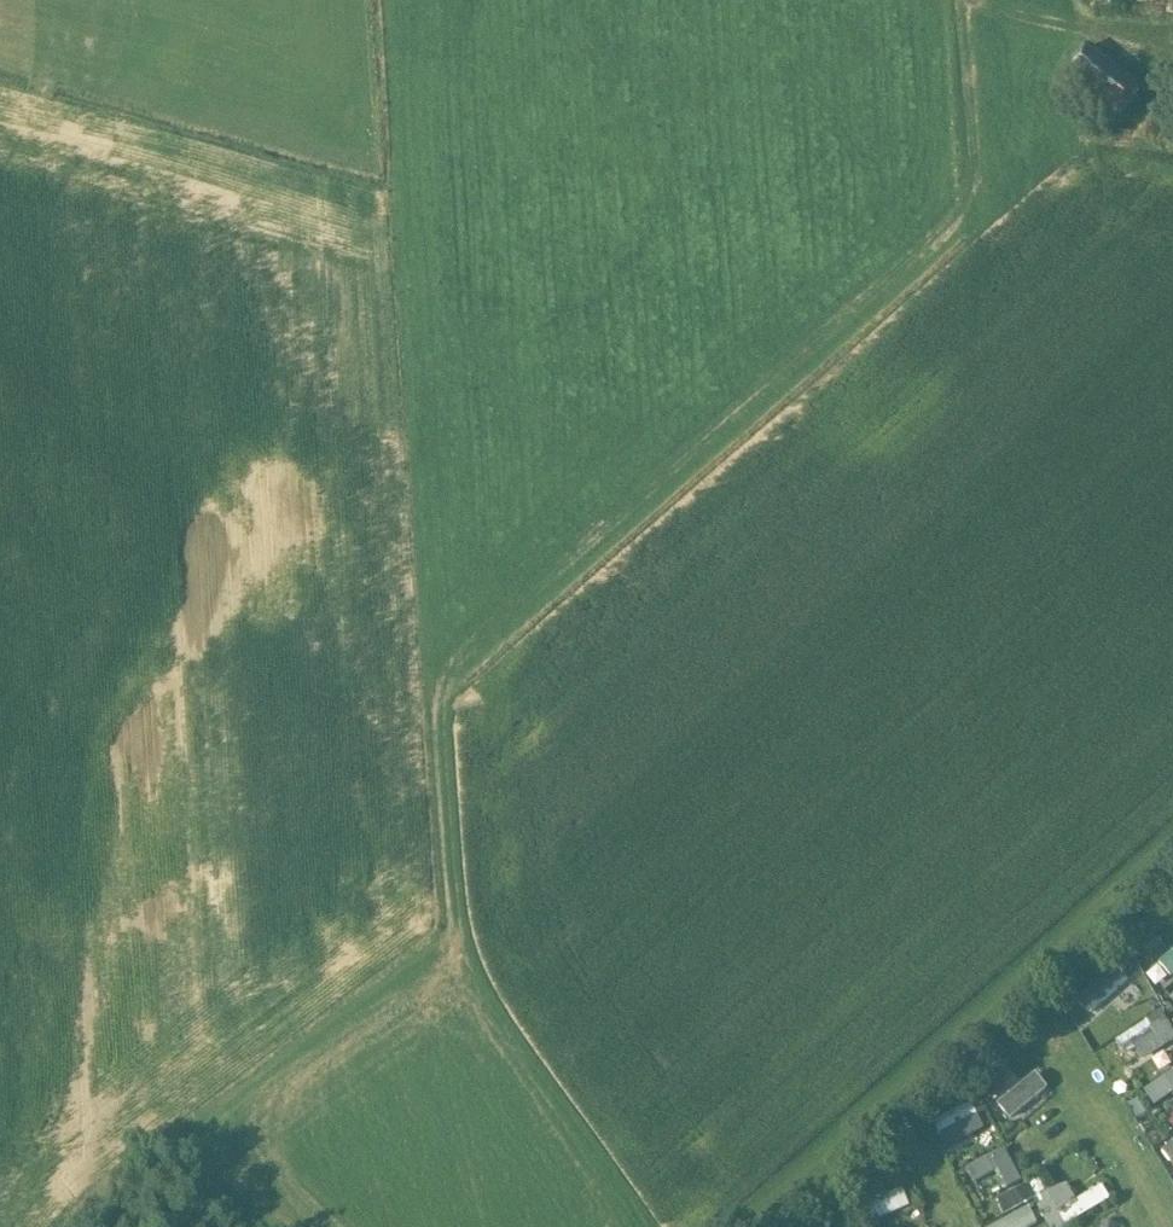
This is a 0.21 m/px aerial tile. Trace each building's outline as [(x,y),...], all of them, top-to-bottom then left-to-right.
[(1115,119),(1140,86),(1087,46),(1062,79),(1115,119)] [(1159,987),(1172,975),(1172,950),(1147,973),(1159,987)] [(1172,1044),(1172,1030),(1164,1012),(1117,1034),(1131,1063),(1172,1044)] [(1144,1089),(1155,1105),(1172,1092),(1172,1070),(1144,1089)] [(997,1103),(1009,1118),(1049,1087),(1036,1071),(997,1103)] [(996,1103),(1014,1088),(1003,1075),(985,1091),(996,1103)] [(962,1121),(977,1115),(971,1102),(931,1119),(944,1149),(969,1138),(962,1121)] [(1162,1149),(1170,1162),(1172,1160),(1172,1142),(1162,1149)] [(1005,1146),(965,1167),(973,1184),(998,1172),(1007,1190),(1023,1182),(1005,1146)] [(862,1190),(867,1203),(888,1195),(883,1182),(862,1190)] [(1111,1200),(1103,1184),(1076,1198),(1067,1182),(1036,1199),(1051,1226),(1061,1226),(1111,1200)] [(1004,1212),(1034,1201),(1028,1185),(998,1195),(1004,1212)] [(905,1191),(865,1204),(871,1221),(910,1208),(905,1191)] [(843,1219),(826,1226),(847,1226),(843,1219)]
